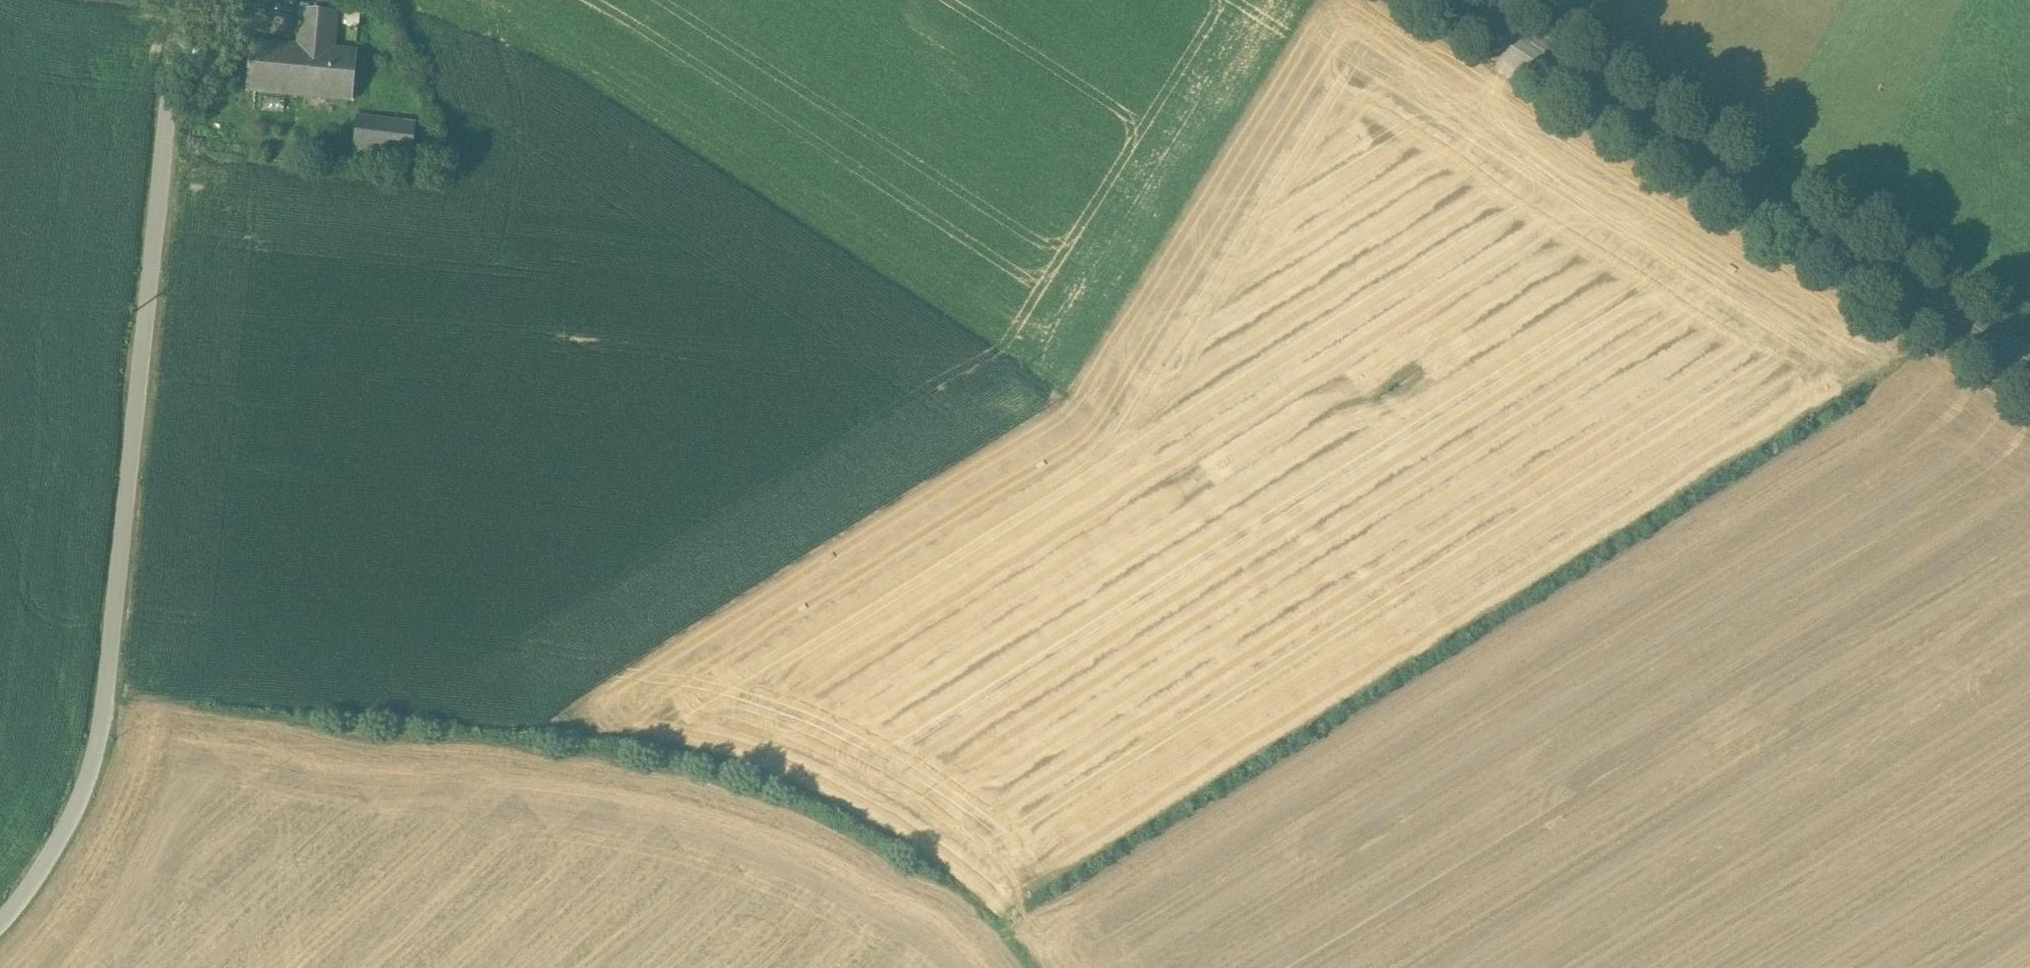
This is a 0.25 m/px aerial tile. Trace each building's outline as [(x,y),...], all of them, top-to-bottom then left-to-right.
[(337,14),(301,11),(298,47),(334,50),(337,14)] [(298,47),(253,42),(248,91),(293,95),(298,47)] [(334,50),(298,47),(293,95),(351,100),(355,52),(334,50)] [(415,123),(357,117),(354,146),(411,154),(415,123)]
